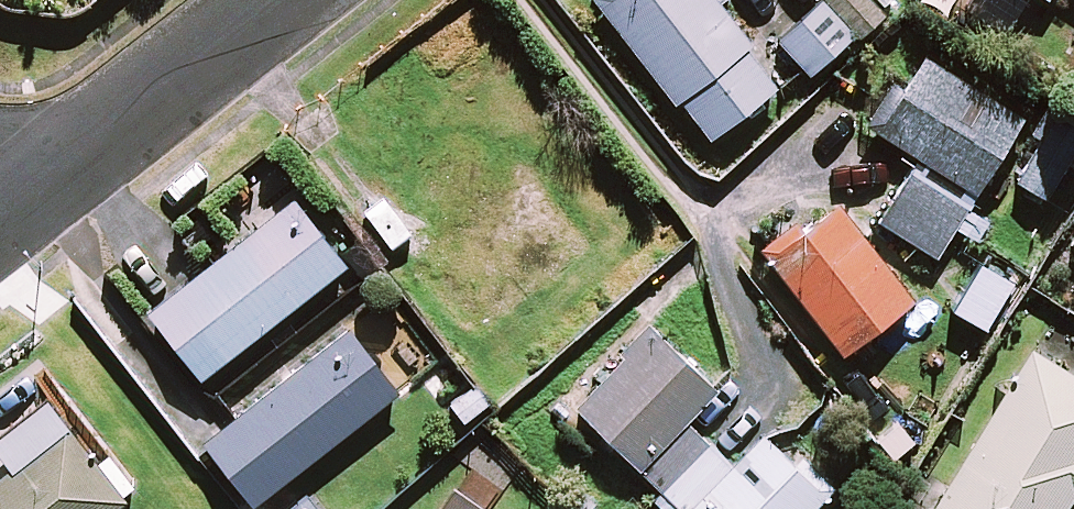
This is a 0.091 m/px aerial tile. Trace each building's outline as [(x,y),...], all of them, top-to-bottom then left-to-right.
[(713,0),(608,0),(598,8),(707,141),(780,82),(713,0)] [(869,0),(821,0),(776,40),(808,76),(880,12),(869,0)] [(1020,120),(920,58),(901,88),(891,82),(864,125),(919,159),(880,223),(934,257),(1020,120)] [(1053,109),(1012,179),(1045,198),(1073,149),(1073,121),(1053,109)] [(411,264),(465,329),(473,322),(483,334),(500,320),(490,308),(533,271),(544,284),(593,244),(528,166),(411,264)] [(347,269),(291,199),(147,314),(202,384),(347,269)] [(910,301),(832,201),(763,255),(841,355),(910,301)] [(407,384),(359,323),(203,446),(251,507),(407,384)] [(573,407),(660,493),(650,503),(655,508),(811,508),(829,490),(799,461),(791,469),(758,437),(729,466),(684,422),(714,392),(650,329),(573,407)] [(1029,348),(935,508),(1059,508),(1073,483),(1073,374),(1029,348)] [(136,485),(108,451),(95,461),(63,422),(0,472),(0,508),(106,508),(136,485)] [(451,493),(438,508),(472,508),(451,493)]
